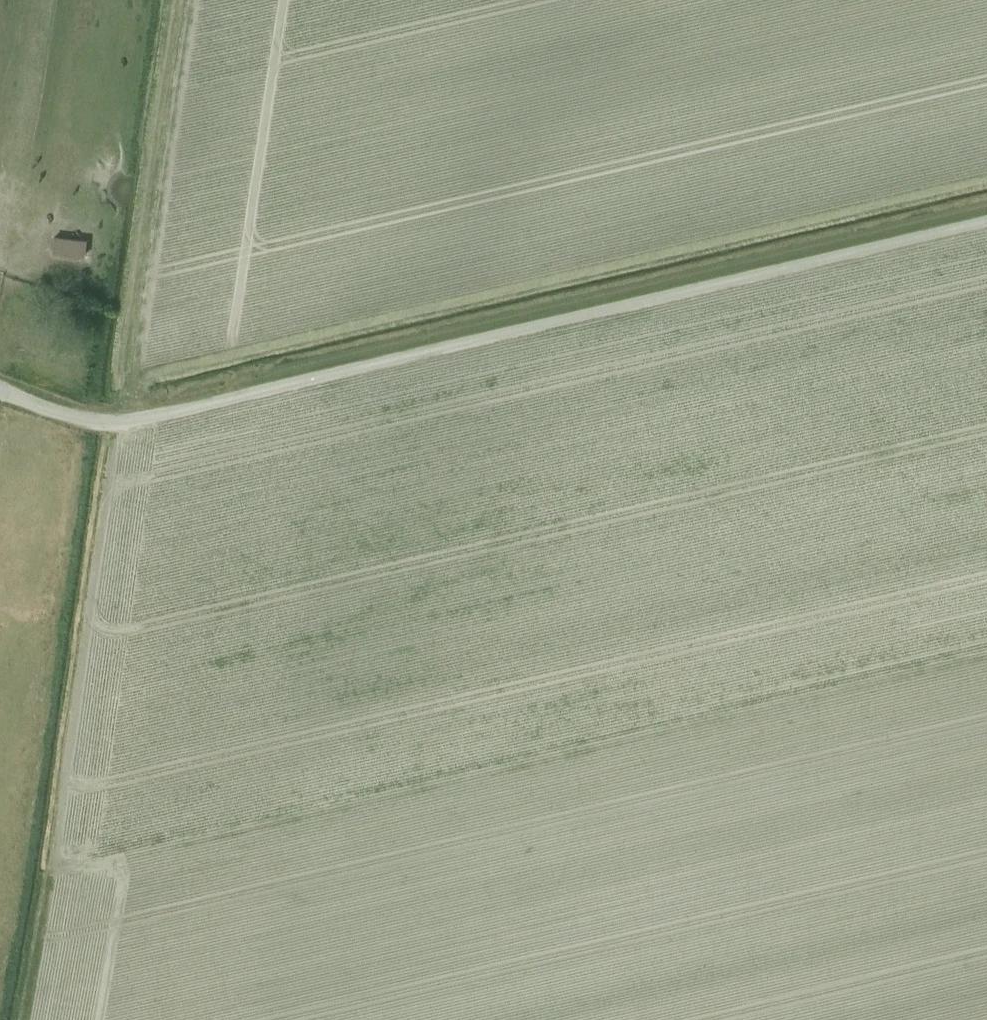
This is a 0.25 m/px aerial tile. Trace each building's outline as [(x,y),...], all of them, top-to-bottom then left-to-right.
[(51,253),(84,257),(86,240),(54,236),(51,253)]
